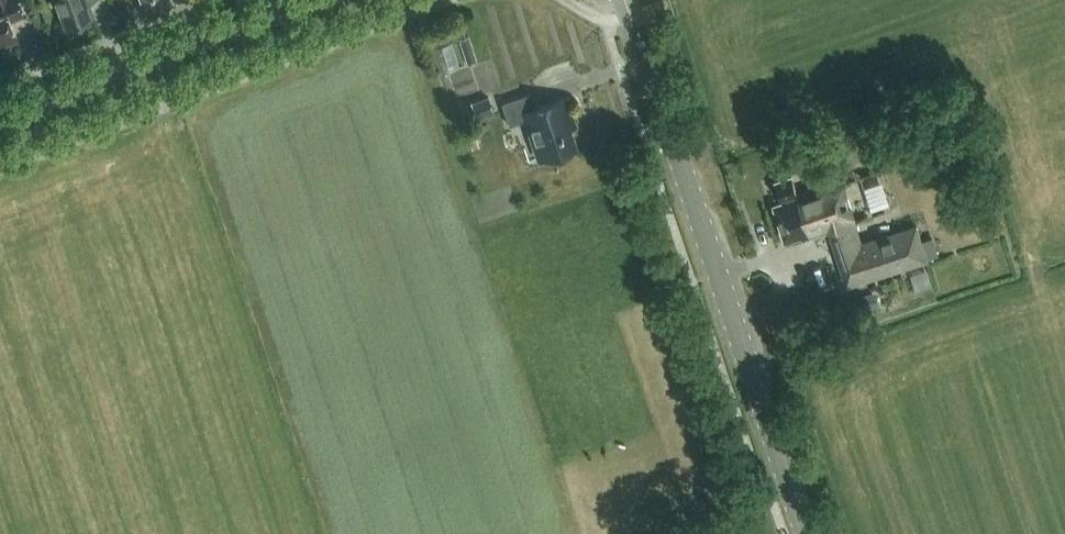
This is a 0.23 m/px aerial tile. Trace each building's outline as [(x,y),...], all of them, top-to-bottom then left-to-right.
[(25,13),(19,0),(0,0),(0,45),(16,38),(9,19),(25,13)] [(65,25),(93,14),(87,0),(56,0),(65,25)] [(433,44),(439,68),(457,64),(454,48),(445,50),(443,42),(433,44)] [(530,92),(501,102),(508,124),(525,118),(538,157),(574,145),(564,116),(570,114),(564,97),(535,106),(530,92)] [(488,96),(471,101),(477,118),(494,113),(488,96)] [(874,209),(892,204),(880,167),(863,173),(874,209)] [(847,282),(927,257),(916,223),(861,240),(841,176),(797,189),(793,175),(776,181),(782,200),(774,202),(786,238),(802,233),(803,236),(829,227),(847,282)] [(875,289),(859,294),(864,309),(880,304),(875,289)]
